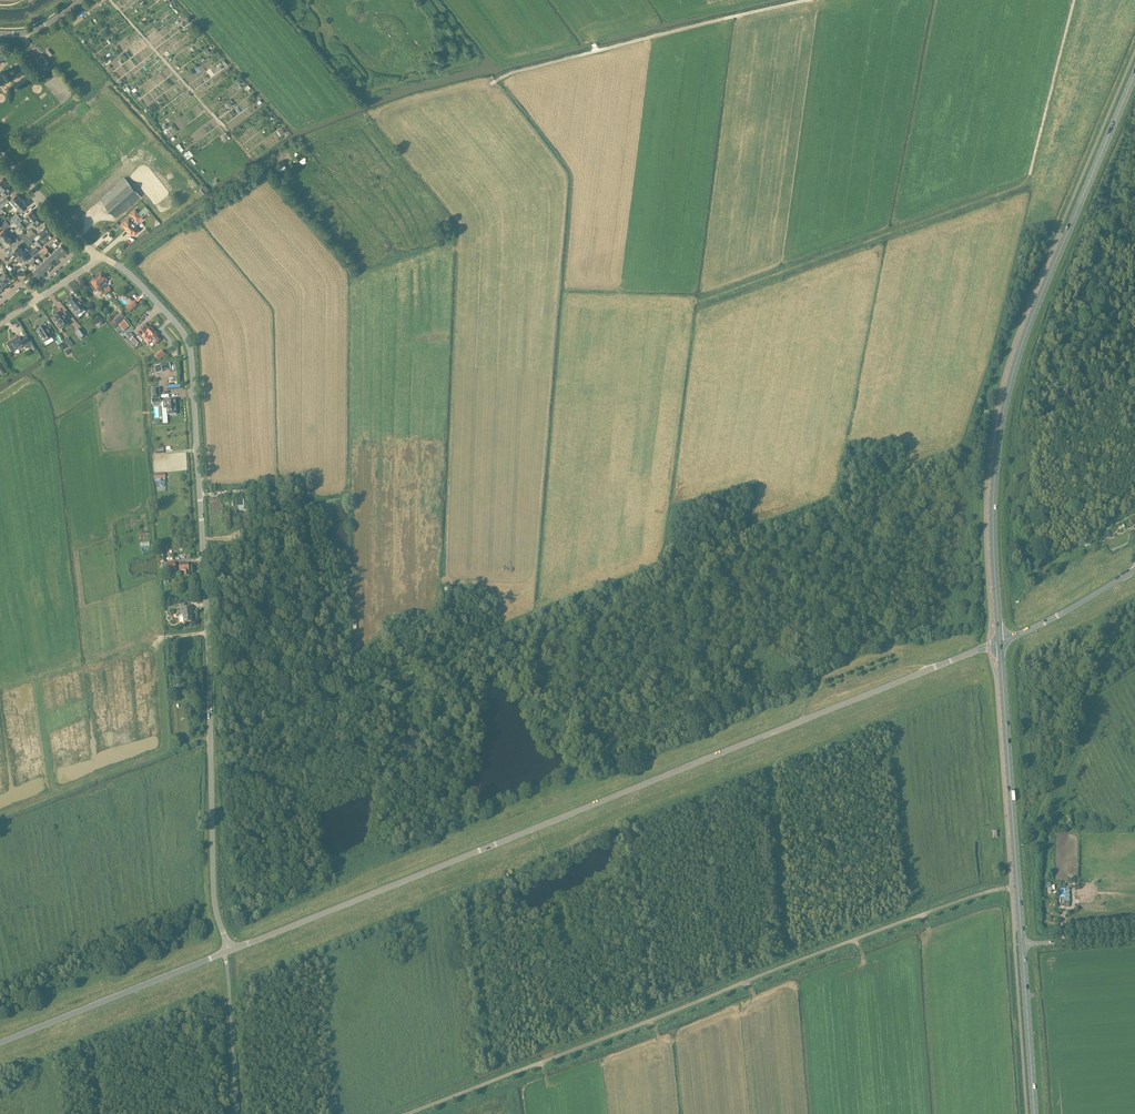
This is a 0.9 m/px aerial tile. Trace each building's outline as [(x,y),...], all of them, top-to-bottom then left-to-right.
[(37,59),(44,67),(49,63),(42,54),(37,59)] [(184,154),(188,159),(194,154),(190,149),(184,154)] [(141,196),(124,178),(100,200),(116,218),(141,196)] [(8,184),(1,190),(6,195),(13,189),(8,184)] [(209,190),(205,185),(197,191),(201,196),(209,190)] [(10,200),(15,205),(18,203),(22,199),(17,194),(10,200)] [(2,208),(10,200),(8,198),(0,205),(0,206),(2,208)] [(26,204),(22,199),(18,203),(15,205),(18,208),(16,210),(18,212),(20,210),(26,204)] [(128,218),(121,224),(125,228),(126,228),(135,220),(133,217),(138,212),(135,209),(129,214),(131,216),(128,218)] [(25,216),(31,222),(37,216),(32,210),(25,216)] [(135,220),(126,228),(131,234),(133,232),(135,235),(140,230),(138,228),(135,225),(139,222),(137,220),(141,216),(138,212),(133,217),(135,220)] [(11,218),(11,219),(13,221),(14,221),(19,216),(16,213),(11,218)] [(14,221),(17,225),(22,220),(19,216),(14,221)] [(42,221),(37,216),(31,222),(35,227),(42,221)] [(2,227),(8,222),(5,219),(0,224),(0,225),(2,227)] [(8,222),(2,227),(5,230),(13,221),(11,219),(8,222)] [(44,236),(50,230),(45,225),(39,231),(44,236)] [(28,237),(29,237),(32,234),(34,232),(31,229),(25,234),(28,237)] [(3,241),(9,236),(10,234),(8,232),(7,233),(4,230),(0,233),(0,239),(3,241)] [(14,239),(17,242),(25,234),(23,231),(14,239)] [(10,234),(9,236),(3,241),(7,246),(13,241),(11,238),(12,237),(10,234)] [(25,234),(17,242),(19,244),(28,237),(25,234)] [(61,254),(66,250),(61,244),(56,249),(61,254)] [(12,251),(16,256),(23,251),(18,245),(12,251)] [(26,247),(23,251),(16,256),(21,261),(31,253),(26,247)] [(61,254),(56,249),(51,253),(57,259),(61,254)] [(57,259),(51,253),(47,257),(52,263),(57,259)] [(52,263),(47,257),(42,262),(47,267),(52,263)] [(47,267),(42,262),(37,266),(42,272),(47,267)] [(42,272),(37,266),(32,271),(38,276),(42,272)] [(0,276),(6,283),(11,278),(5,272),(0,276)] [(98,276),(95,278),(109,292),(111,291),(108,288),(110,287),(105,282),(107,281),(105,278),(107,277),(105,274),(104,274),(103,276),(100,274),(99,274),(97,276),(98,276)] [(109,292),(95,278),(93,281),(93,280),(91,282),(90,283),(92,285),(90,287),(93,290),(95,288),(99,292),(101,290),(106,295),(109,292)] [(80,298),(77,301),(76,300),(72,303),(72,302),(68,306),(77,316),(81,313),(80,312),(84,309),(82,307),(85,305),(80,298)] [(133,301),(125,309),(128,312),(137,305),(133,301)] [(64,312),(61,314),(61,313),(57,316),(56,316),(52,319),(61,330),(65,327),(64,326),(68,323),(66,321),(69,319),(64,312)] [(120,314),(113,320),(116,324),(123,318),(120,314)] [(96,319),(101,326),(105,322),(99,316),(96,319)] [(137,332),(145,340),(154,331),(150,327),(149,327),(146,324),(137,332)] [(49,326),(46,328),(45,327),(41,330),(41,329),(37,332),(44,343),(48,341),(48,340),(52,337),(51,335),(54,333),(49,326)] [(81,328),(76,332),(81,339),(86,335),(81,328)] [(160,340),(157,336),(158,336),(154,331),(145,340),(141,343),(144,345),(146,343),(148,345),(152,341),(155,345),(160,340)] [(18,338),(7,345),(11,353),(22,346),(23,347),(24,346),(29,343),(25,337),(20,340),(18,338)] [(136,347),(140,342),(135,337),(130,340),(136,347)] [(64,340),(69,348),(73,345),(67,338),(64,340)] [(165,355),(160,350),(154,356),(159,361),(165,355)] [(152,399),(160,398),(159,388),(151,389),(152,399)] [(167,400),(166,400),(166,401),(166,402),(163,403),(164,409),(167,409),(167,415),(176,414),(176,415),(176,414),(175,400),(175,399),(167,400)] [(180,572),(184,571),(184,576),(189,576),(188,563),(174,565),(174,562),(166,563),(167,571),(175,571),(175,568),(179,567),(180,572)] [(180,608),(180,609),(181,614),(183,614),(183,617),(180,617),(180,623),(192,621),(191,614),(192,614),(191,607),(189,607),(188,604),(179,605),(180,607),(180,608)] [(512,876),(509,869),(503,871),(506,879),(512,876)] [(26,1064),(23,1056),(17,1059),(20,1066),(26,1064)]
